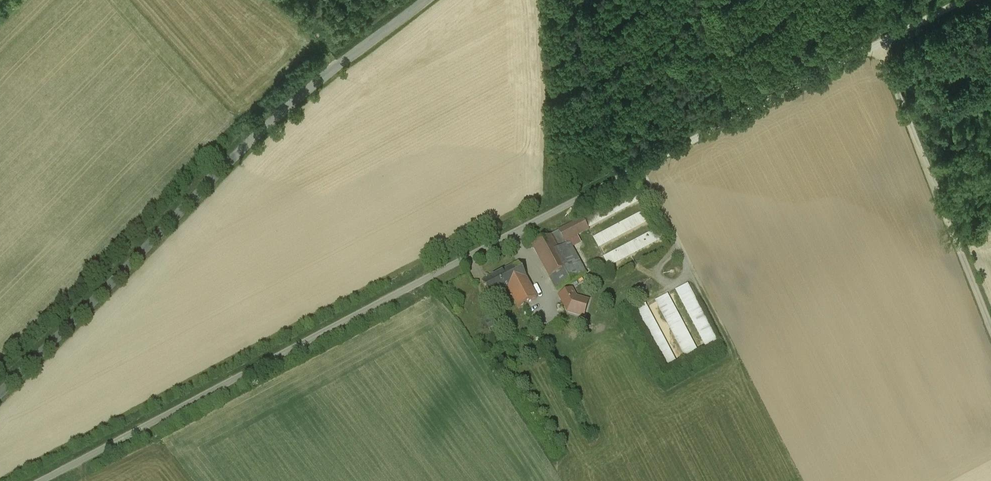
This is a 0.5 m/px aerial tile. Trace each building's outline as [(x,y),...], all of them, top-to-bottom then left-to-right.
[(649,209),(593,238),(600,250),(655,221),(649,209)] [(568,241),(590,229),(585,219),(533,245),(556,291),(586,276),(568,241)] [(658,229),(603,258),(609,269),(664,240),(658,229)] [(491,299),(508,289),(527,280),(518,264),(482,283),(491,299)] [(538,301),(527,280),(508,289),(520,310),(538,301)] [(719,344),(688,285),(675,292),(707,351),(719,344)] [(577,297),(573,289),(558,297),(567,313),(584,318),(590,301),(577,297)] [(700,356),(668,295),(656,302),(688,362),(700,356)] [(679,366),(646,304),(634,311),(667,373),(679,366)] [(496,325),(493,320),(486,323),(489,329),(496,325)]
